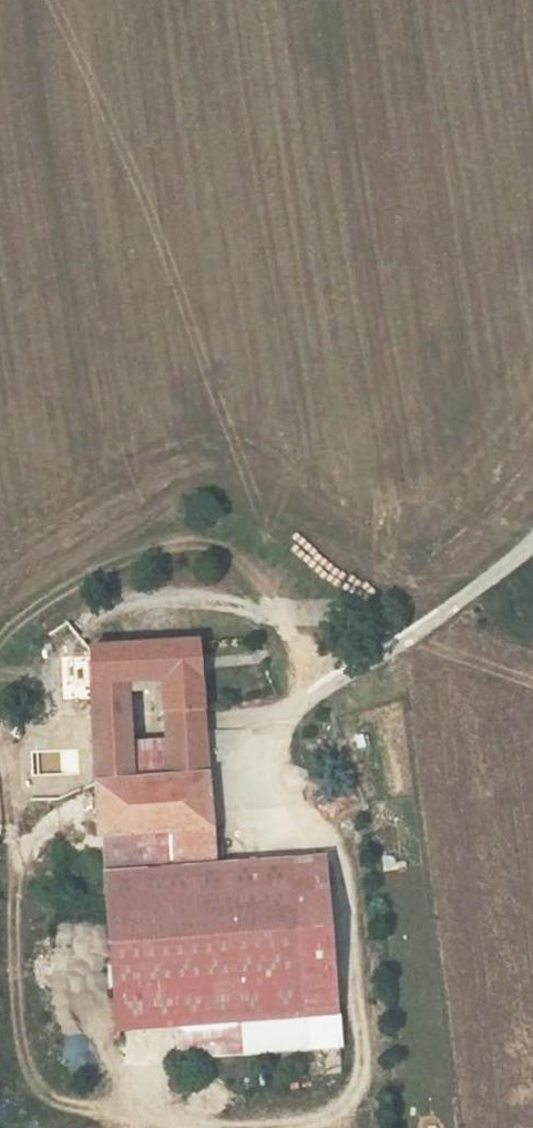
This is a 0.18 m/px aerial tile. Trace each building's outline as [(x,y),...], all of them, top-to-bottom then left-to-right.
[(89,847),(94,848),(201,841),(189,656),(88,659),(89,847)] [(94,848),(106,1031),(335,1015),(324,854),(202,863),(201,841),(94,848)]
